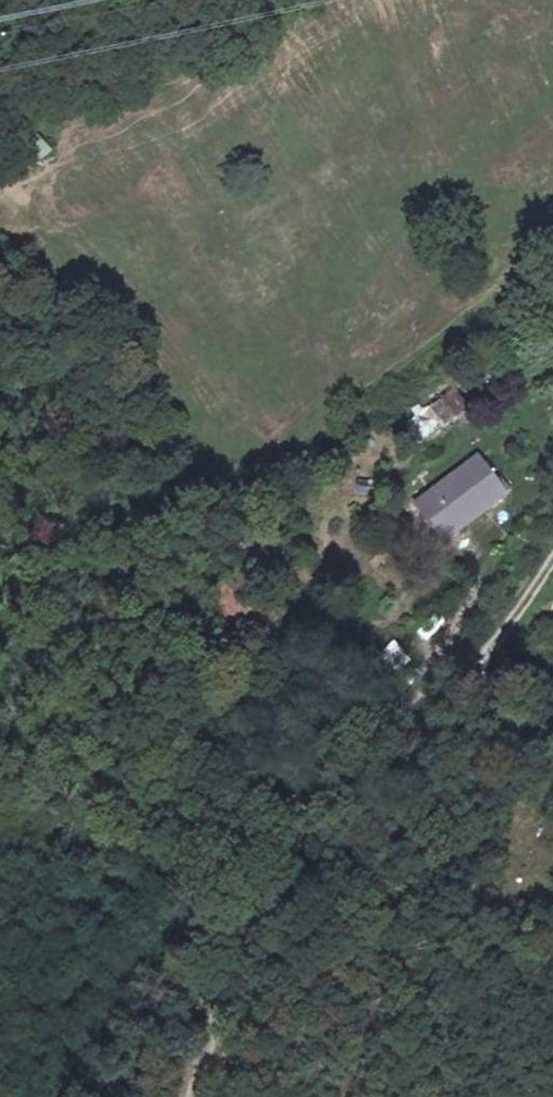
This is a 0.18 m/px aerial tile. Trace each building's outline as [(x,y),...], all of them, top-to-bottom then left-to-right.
[(39,160),(51,150),(37,133),(25,144),(39,160)] [(435,430),(464,412),(454,396),(425,414),(435,430)] [(468,436),(407,487),(435,522),(496,471),(468,436)] [(412,662),(396,642),(377,658),(392,678),(412,662)]
